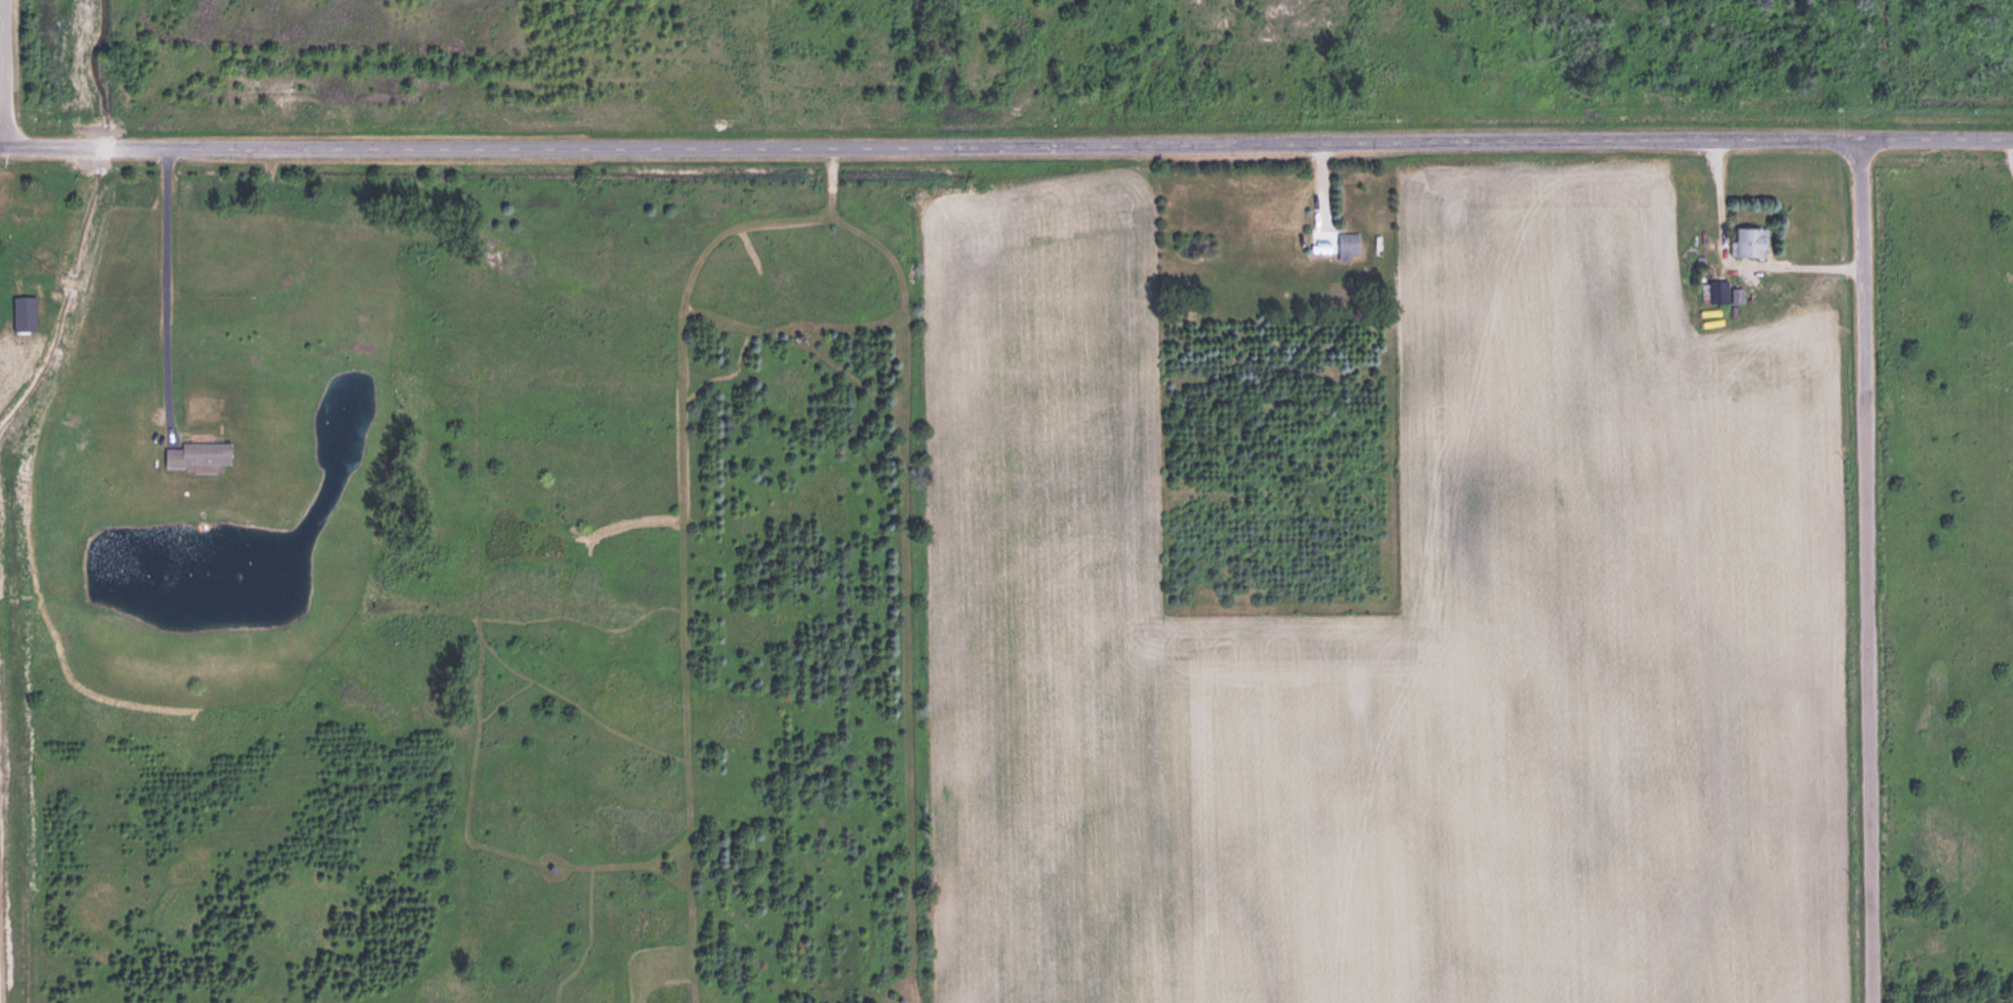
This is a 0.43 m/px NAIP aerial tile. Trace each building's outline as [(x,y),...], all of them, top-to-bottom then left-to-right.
[(1767,226),(1737,225),(1737,239),(1731,239),(1730,255),(1767,255),(1767,226)] [(1359,252),(1359,231),(1338,231),(1338,258),(1351,258),(1351,252),(1359,252)] [(1709,279),(1709,302),(1728,302),(1727,279),(1709,279)] [(36,295),(13,295),(13,329),(36,329),(36,295)] [(231,441),(182,441),(182,446),(165,446),(165,464),(231,463),(231,441)]
